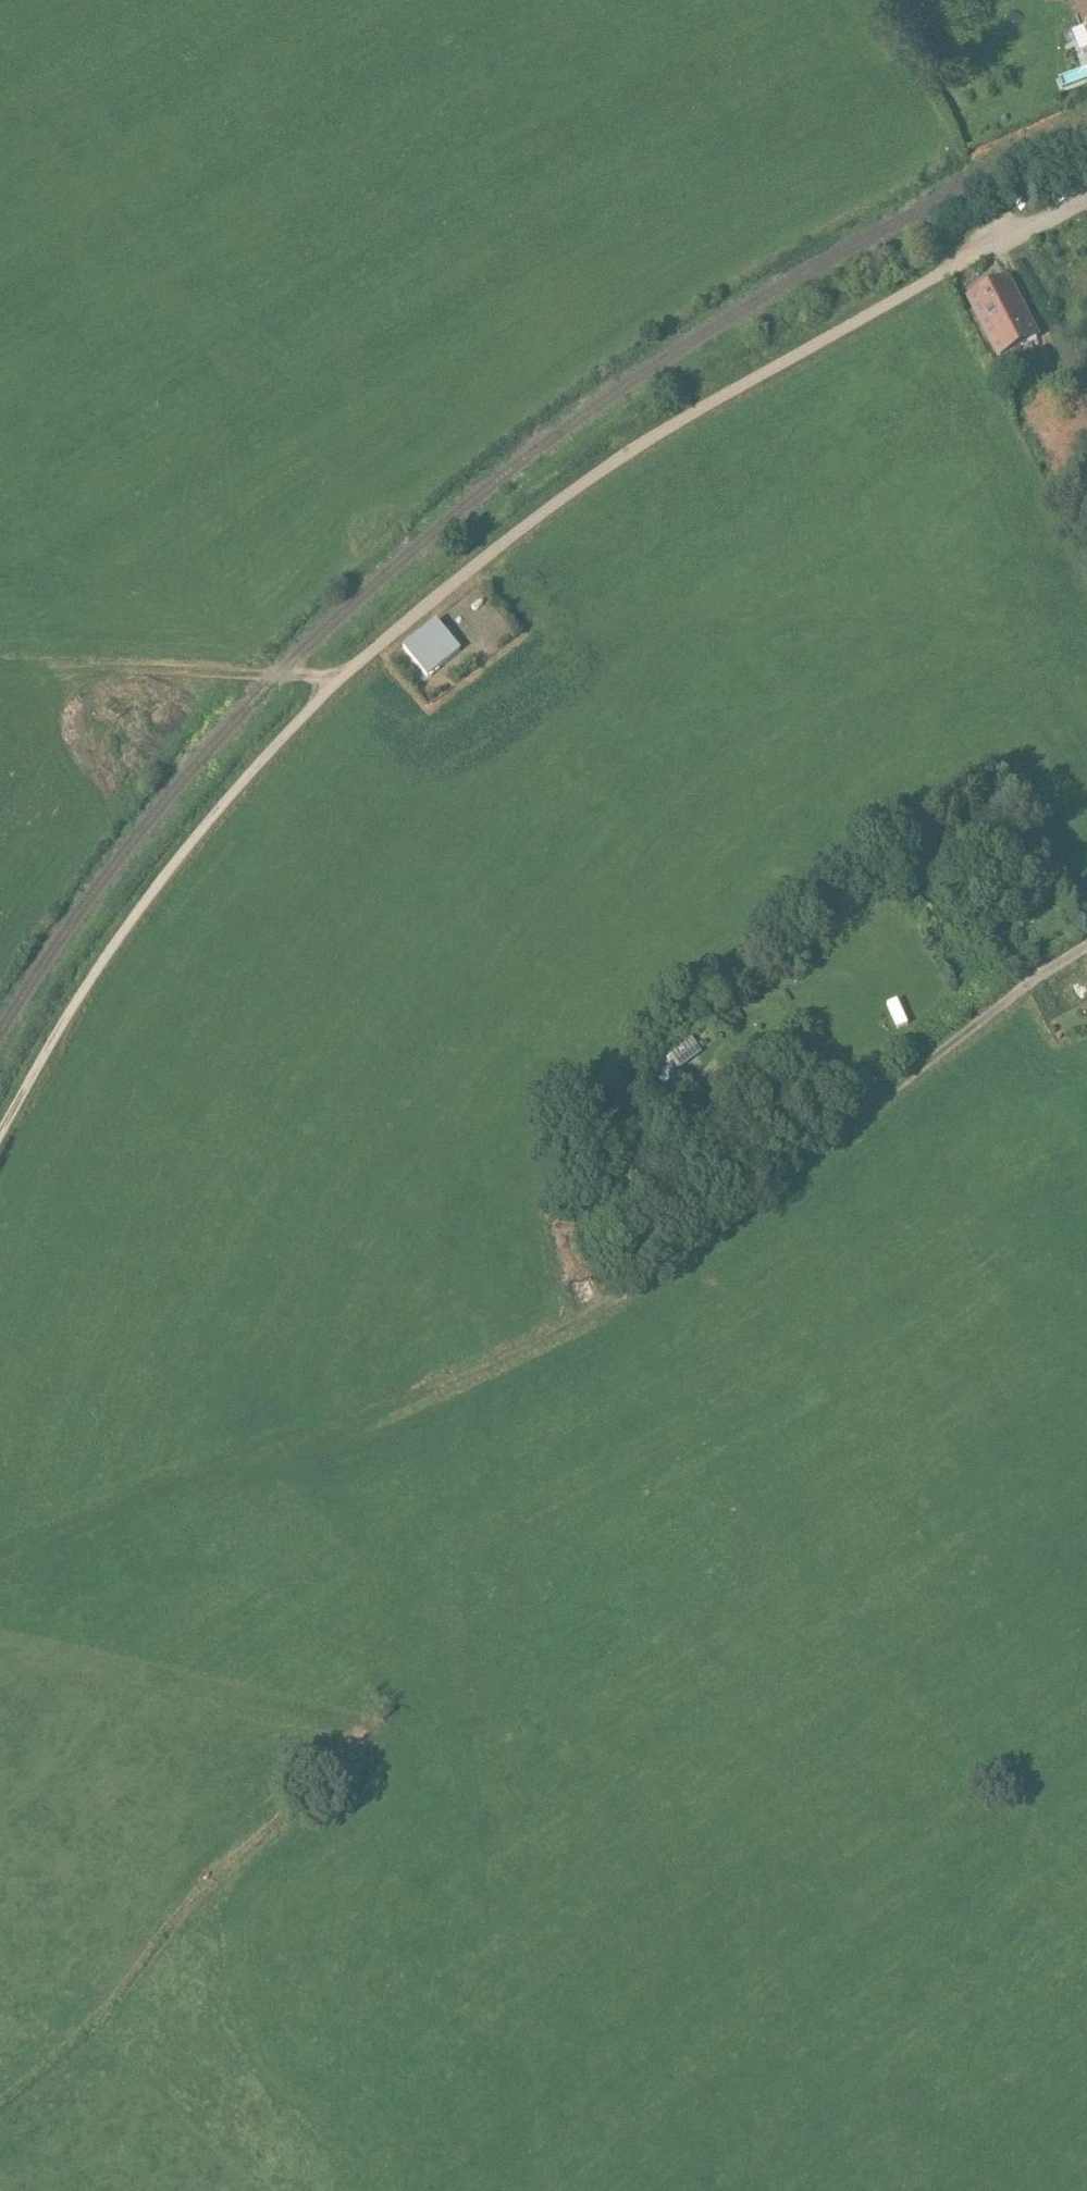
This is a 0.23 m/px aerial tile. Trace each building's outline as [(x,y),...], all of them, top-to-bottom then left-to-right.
[(1002,288),(970,306),(996,355),(1007,349),(1011,356),(1038,341),(1018,303),(1012,307),(1002,288)] [(1007,349),(996,355),(999,362),(1011,356),(1007,349)] [(436,624),(405,652),(427,680),(462,653),(436,624)] [(675,1079),(700,1060),(689,1046),(664,1065),(675,1079)]
